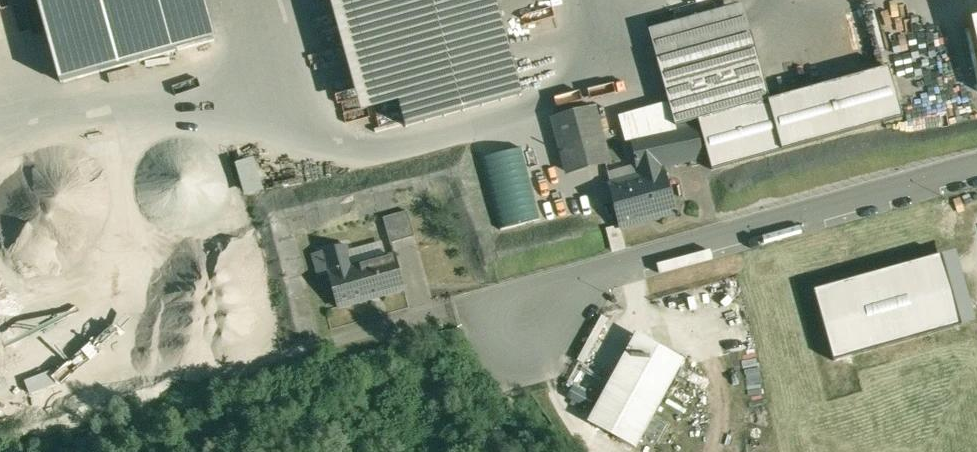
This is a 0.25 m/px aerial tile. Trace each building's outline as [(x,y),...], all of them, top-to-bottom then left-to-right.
[(61,84),(214,41),(203,0),(37,0),(61,84)] [(364,114),(399,104),(406,127),(522,95),(496,0),(332,0),(364,114)] [(744,4),(649,31),(675,126),(770,100),(744,4)] [(593,108),(554,118),(568,172),(607,162),(593,108)] [(695,125),(631,138),(639,177),(662,171),(662,166),(703,157),(695,125)] [(540,218),(521,147),(481,157),(499,228),(540,218)] [(235,161),(241,194),(260,191),(254,157),(235,161)] [(639,177),(609,186),(621,227),(675,212),(664,170),(662,171),(639,177)] [(407,211),(384,218),(391,243),(414,236),(407,211)] [(395,254),(353,266),(347,245),(312,255),(318,276),(328,273),(338,307),(404,289),(395,254)] [(942,252),(814,288),(834,359),(962,323),(942,252)] [(685,360),(635,333),(587,422),(636,449),(685,360)]
